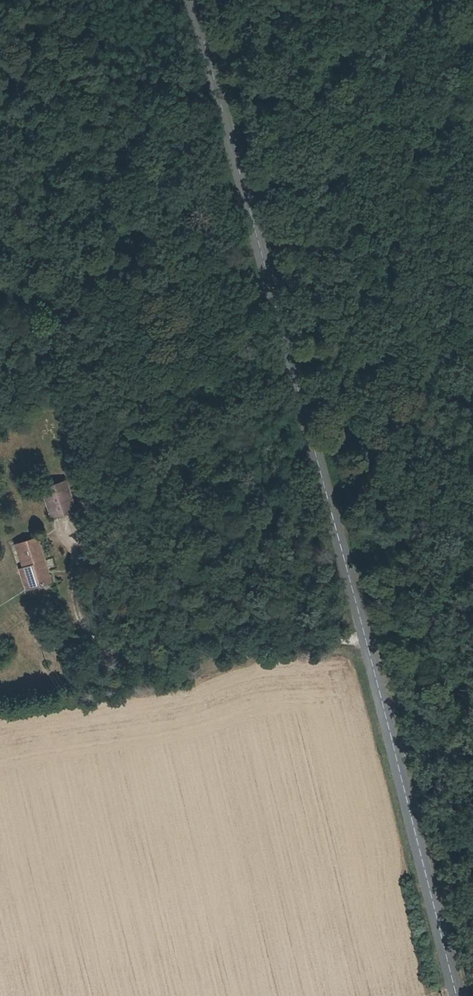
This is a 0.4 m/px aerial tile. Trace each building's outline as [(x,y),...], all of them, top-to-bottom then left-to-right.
[(54,512),(59,511),(53,489),(71,483),(69,477),(45,483),(54,512)] [(53,489),(59,511),(77,505),(71,483),(53,489)] [(27,561),(34,581),(50,577),(37,533),(16,539),(23,563),(27,561)] [(25,584),(34,581),(27,561),(23,563),(20,564),(25,584)]
